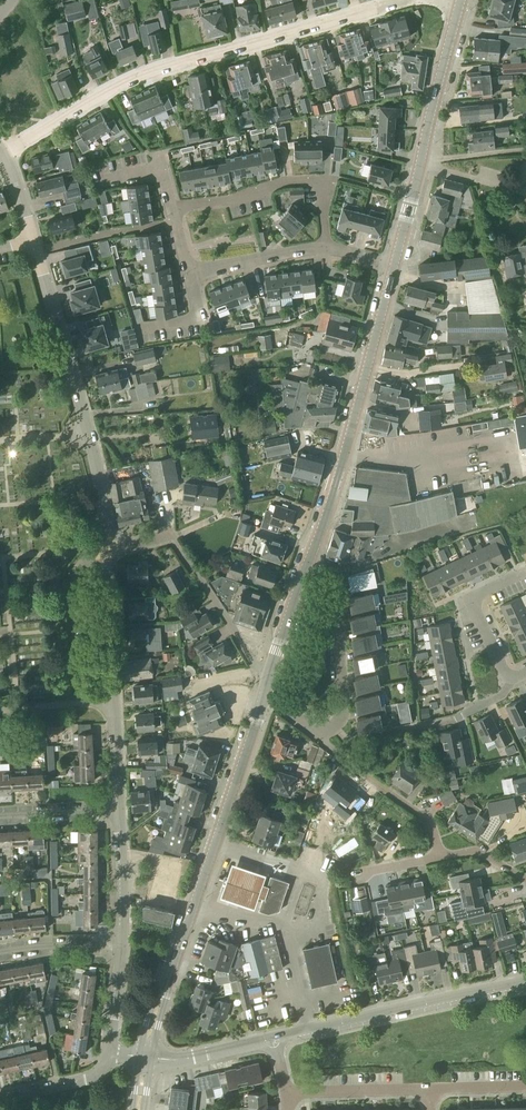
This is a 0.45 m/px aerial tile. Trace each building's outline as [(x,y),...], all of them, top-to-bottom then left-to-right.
[(81,0),(64,5),(68,22),(86,17),(81,0)] [(96,7),(94,0),(85,0),(87,9),(96,7)] [(170,1),(171,8),(183,6),(200,3),(199,0),(176,0),(170,1)] [(279,5),(283,19),(296,16),(292,1),(291,2),(291,0),(278,0),(279,5)] [(493,2),(489,15),(498,18),(499,26),(514,25),(512,13),(510,13),(513,2),(515,3),(517,0),(494,0),(493,2)] [(215,37),(214,35),(228,32),(222,9),(222,10),(220,3),(198,9),(200,17),(203,16),(204,22),(203,22),(205,28),(208,38),(215,37)] [(236,7),(238,18),(241,31),(260,27),(258,14),(257,14),(255,3),(236,7)] [(283,19),(279,5),(266,9),(270,23),(283,19)] [(158,10),(159,15),(162,29),(170,27),(166,14),(165,9),(158,10)] [(389,20),(395,44),(398,43),(397,40),(410,36),(404,18),(402,16),(389,20)] [(395,44),(389,20),(371,26),(377,46),(390,42),(392,49),(396,47),(395,44)] [(149,34),(141,36),(144,46),(150,44),(152,53),(167,49),(162,30),(160,31),(158,21),(146,24),(149,34)] [(119,26),(122,40),(128,39),(125,25),(119,26)] [(359,29),(349,32),(358,60),(364,58),(363,52),(370,49),(368,41),(363,42),(361,37),(364,36),(362,28),(359,29)] [(510,34),(511,34),(511,35),(522,36),(525,36),(525,29),(510,28),(510,34)] [(57,35),(61,56),(74,53),(70,32),(57,35)] [(358,60),(349,32),(335,36),(342,58),(353,54),(355,60),(358,60)] [(474,48),(500,50),(499,52),(510,53),(511,53),(511,48),(517,49),(517,47),(525,47),(525,36),(522,36),(511,35),(499,34),(499,40),(475,38),(474,48)] [(116,53),(121,64),(137,57),(132,45),(123,49),(119,38),(109,43),(114,54),(116,53)] [(323,39),(313,42),(321,69),(322,74),(327,72),(324,63),(333,60),(331,52),(327,54),(325,48),(329,47),(326,39),(323,40),(323,39)] [(303,46),(298,47),(301,56),(305,55),(307,59),(302,60),(305,69),(309,67),(315,88),(326,85),(322,74),(321,69),(313,42),(303,45),(303,46)] [(106,65),(111,63),(105,53),(101,55),(96,45),(90,48),(92,51),(84,55),(83,57),(95,80),(108,73),(106,70),(108,69),(106,65)] [(45,49),(47,58),(56,56),(54,46),(45,49)] [(474,48),(473,58),(499,60),(499,52),(500,50),(474,48)] [(275,53),(284,81),(286,85),(292,83),(290,76),(286,77),(286,75),(290,74),(289,73),(297,71),(294,62),(290,64),(288,59),(291,58),(288,50),(286,51),(286,50),(275,53)] [(284,81),(275,53),(262,57),(269,79),(275,77),(277,83),(284,81)] [(401,80),(413,82),(412,87),(422,89),(427,57),(417,55),(417,57),(402,55),(401,63),(404,64),(401,80)] [(246,86),(247,92),(250,91),(248,85),(260,81),(257,73),(253,75),(249,61),(239,64),(246,86)] [(503,72),(525,71),(525,63),(503,64),(503,72)] [(249,97),(247,92),(246,86),(239,64),(225,68),(231,90),(238,88),(242,99),(249,97)] [(466,73),(467,83),(497,80),(496,75),(490,76),(490,69),(489,69),(489,65),(480,66),(480,71),(466,73)] [(52,84),(59,99),(78,90),(69,69),(56,75),(58,81),(52,84)] [(197,74),(204,106),(213,104),(210,88),(214,87),(213,79),(208,80),(207,72),(197,74)] [(204,106),(197,74),(188,76),(190,84),(186,85),(187,90),(186,91),(187,96),(189,97),(192,97),(195,108),(204,106)] [(498,84),(505,83),(505,75),(497,76),(497,77),(498,82),(498,84)] [(505,75),(505,83),(513,83),(513,82),(512,75),(505,75)] [(497,80),(467,83),(468,94),(471,93),(471,96),(482,95),(482,96),(492,95),(491,87),(492,87),(491,83),(497,82),(497,80)] [(143,91),(153,116),(173,107),(168,94),(160,98),(155,86),(143,91)] [(363,88),(365,99),(373,98),(372,86),(363,88)] [(347,92),(351,104),(363,100),(359,88),(347,92)] [(383,91),(384,97),(401,94),(400,88),(383,91)] [(128,112),(133,124),(153,116),(143,91),(130,97),(135,108),(128,112)] [(351,104),(347,92),(333,96),(337,108),(351,104)] [(300,99),(303,113),(312,111),(308,97),(300,99)] [(217,101),(219,112),(226,111),(223,99),(217,101)] [(322,103),(324,111),(332,110),(330,101),(322,103)] [(321,103),(311,105),(312,109),(314,114),(323,112),(321,103)] [(478,105),(460,106),(461,122),(480,120),(494,118),(493,106),(493,103),(483,104),(478,105)] [(272,108),(277,122),(292,118),(290,108),(282,111),(280,105),(272,108)] [(379,128),(394,128),(395,116),(401,116),(402,107),(380,106),(379,128)] [(264,110),(268,124),(275,122),(271,108),(264,110)] [(89,119),(99,137),(111,131),(113,135),(121,131),(114,119),(107,123),(101,112),(89,119)] [(234,117),(237,129),(252,125),(251,120),(244,122),(241,115),(234,117)] [(99,137),(89,119),(77,126),(83,137),(76,141),(83,153),(90,148),(87,144),(99,137)] [(328,135),(336,136),(337,126),(337,122),(329,121),(328,135)] [(493,130),(494,138),(506,137),(505,124),(493,126),(493,130)] [(335,146),(342,147),(344,126),(337,126),(336,136),(335,146)] [(182,130),(185,144),(200,141),(198,133),(192,134),(190,127),(182,130)] [(277,128),(279,141),(287,140),(285,127),(277,128)] [(394,128),(379,128),(377,149),(399,150),(400,142),(393,141),(394,128)] [(494,138),(493,130),(472,132),(473,143),(469,143),(469,150),(474,150),(495,148),(494,138)] [(308,163),(308,141),(294,142),(294,163),(308,163)] [(308,141),(308,163),(322,162),(322,141),(308,141)] [(261,152),(265,172),(277,170),(273,146),(261,148),(261,152)] [(333,160),(341,161),(342,147),(335,146),(333,160)] [(31,158),(35,173),(59,167),(60,172),(73,168),(72,165),(69,152),(69,151),(56,155),(58,162),(52,163),(50,153),(31,158)] [(250,154),(253,174),(265,172),(261,152),(250,154)] [(253,174),(250,154),(238,156),(242,176),(253,174)] [(242,176),(238,156),(226,158),(230,182),(231,182),(230,178),(242,176)] [(215,164),(219,185),(230,182),(226,158),(225,158),(226,162),(215,164)] [(215,164),(203,167),(207,187),(219,185),(215,164)] [(372,164),(367,179),(388,184),(392,169),(372,164)] [(191,169),(195,189),(207,187),(203,167),(191,169)] [(195,189),(191,169),(179,171),(183,191),(195,189)] [(62,177),(37,183),(41,197),(58,193),(65,191),(67,198),(65,199),(66,204),(75,202),(82,200),(77,182),(64,185),(62,177)] [(451,200),(460,202),(462,196),(460,195),(463,184),(445,179),(442,191),(452,194),(451,200)] [(127,187),(129,200),(149,196),(147,184),(127,187)] [(290,190),(290,198),(304,197),(304,189),(290,190)] [(432,233),(442,236),(445,225),(454,227),(460,202),(451,200),(433,195),(427,216),(436,219),(432,233)] [(95,196),(88,198),(90,208),(98,206),(95,196)] [(151,208),(149,196),(129,200),(130,211),(151,208)] [(64,216),(49,220),(52,233),(75,227),(71,212),(77,210),(75,202),(66,204),(60,206),(62,214),(64,213),(64,216)] [(359,228),(363,213),(357,211),(358,207),(344,203),(337,229),(345,231),(347,225),(359,228)] [(283,215),(299,228),(308,218),(292,204),(283,215)] [(151,208),(130,211),(132,224),(153,221),(151,208)] [(370,237),(378,239),(385,214),(371,210),(369,215),(363,213),(359,228),(372,231),(370,237)] [(299,228),(283,215),(273,225),(289,239),(299,228)] [(259,232),(262,246),(270,244),(267,231),(259,232)] [(442,236),(432,233),(423,231),(419,245),(438,250),(442,236)] [(138,249),(142,248),(162,245),(160,232),(136,236),(138,249)] [(101,249),(110,246),(108,239),(99,242),(101,249)] [(89,269),(87,260),(92,258),(88,244),(76,248),(78,257),(60,262),(63,271),(65,270),(66,275),(89,269)] [(142,248),(143,259),(164,256),(162,245),(142,248)] [(503,256),(507,276),(524,272),(525,276),(525,277),(525,252),(503,256)] [(0,257),(0,267),(13,266),(12,256),(0,257)] [(164,256),(143,259),(145,271),(149,271),(165,268),(164,256)] [(420,264),(421,278),(449,275),(450,280),(456,279),(456,280),(490,276),(488,256),(453,260),(420,264)] [(149,271),(151,283),(171,279),(169,267),(165,268),(149,271)] [(301,271),(303,291),(316,289),(313,269),(301,271)] [(289,272),(292,292),(292,297),(293,297),(292,293),(303,291),(301,271),(289,272)] [(289,272),(277,274),(280,298),(292,297),(292,292),(289,272)] [(280,298),(277,274),(265,276),(268,300),(280,298)] [(347,277),(341,298),(362,303),(364,295),(359,293),(362,281),(347,277)] [(96,306),(99,306),(93,286),(92,287),(90,279),(76,283),(78,291),(72,292),(74,300),(71,300),(75,312),(89,308),(89,311),(97,309),(96,306)] [(151,283),(153,294),(173,291),(171,279),(151,283)] [(232,284),(240,303),(251,299),(244,279),(232,284)] [(465,282),(469,312),(501,312),(492,279),(465,282)] [(232,284),(221,288),(228,307),(240,303),(232,284)] [(403,305),(404,308),(412,310),(413,310),(415,303),(423,305),(425,300),(432,302),(434,292),(409,285),(403,305)] [(228,307),(221,288),(209,292),(217,312),(228,307)] [(153,294),(155,306),(175,303),(173,291),(153,294)] [(431,309),(442,312),(444,304),(433,301),(431,309)] [(175,303),(155,306),(157,319),(177,315),(175,303)] [(133,310),(137,323),(144,322),(140,309),(133,310)] [(429,310),(426,322),(437,324),(439,312),(429,310)] [(501,312),(469,312),(440,312),(440,319),(448,319),(448,342),(468,342),(468,338),(504,337),(507,337),(501,312)] [(264,318),(265,325),(274,323),(276,322),(283,321),(282,316),(264,318)] [(387,339),(406,345),(408,338),(417,341),(418,339),(425,342),(430,327),(422,324),(395,316),(394,316),(391,327),(387,339)] [(101,324),(99,317),(86,321),(88,328),(83,330),(85,337),(82,338),(83,340),(81,341),(83,348),(85,348),(85,350),(108,344),(102,324),(101,324)] [(328,319),(325,331),(349,338),(350,333),(355,335),(357,327),(328,319)] [(212,321),(214,333),(221,331),(219,320),(212,321)] [(349,338),(325,331),(322,343),(351,351),(355,335),(350,333),(349,338)] [(290,344),(301,347),(304,335),(293,332),(290,344)] [(276,352),(275,336),(264,337),(265,353),(276,352)] [(507,337),(504,337),(507,351),(513,350),(509,337),(507,337)] [(131,349),(138,347),(136,338),(129,340),(131,349)] [(460,344),(452,345),(437,345),(438,359),(452,357),(452,359),(461,357),(460,344)] [(382,363),(401,367),(403,360),(413,362),(415,352),(405,350),(386,346),(382,363)] [(135,353),(138,364),(156,360),(153,349),(135,353)] [(486,379),(506,376),(504,365),(512,364),(510,354),(496,356),(497,364),(483,366),(484,368),(479,369),(478,372),(479,378),(480,380),(486,379)] [(213,359),(214,371),(226,370),(225,358),(213,359)] [(96,375),(98,384),(128,376),(126,367),(96,375)] [(140,375),(140,376),(142,382),(152,381),(155,381),(153,371),(140,375)] [(260,389),(258,372),(248,373),(249,389),(260,389)] [(142,382),(140,376),(138,376),(138,374),(132,375),(134,384),(135,388),(130,390),(132,401),(138,400),(155,395),(152,381),(142,382)] [(128,376),(98,384),(101,394),(131,386),(128,376)] [(271,411),(284,409),(293,410),(304,413),(305,405),(338,403),(336,402),(340,385),(321,380),(319,385),(301,380),(300,382),(281,377),(281,383),(268,384),(271,411)] [(373,388),(403,396),(404,392),(399,391),(400,386),(385,382),(376,379),(373,388)] [(515,381),(499,385),(501,394),(517,391),(515,381)] [(425,384),(426,394),(441,392),(440,385),(439,383),(425,384)] [(440,385),(441,392),(452,391),(455,390),(454,383),(440,385)] [(403,396),(373,388),(371,398),(380,401),(381,400),(395,404),(395,408),(398,408),(409,407),(408,399),(403,398),(403,396)] [(464,389),(455,390),(452,391),(453,402),(466,401),(464,389)] [(293,410),(284,409),(284,428),(314,426),(329,426),(331,419),(333,419),(338,403),(305,405),(304,413),(293,410)] [(221,410),(223,425),(230,425),(228,409),(221,410)] [(388,426),(397,428),(399,416),(367,409),(366,417),(388,422),(388,426)] [(440,418),(440,409),(418,410),(419,420),(440,418)] [(216,414),(190,417),(192,428),(193,439),(219,436),(218,425),(216,414)] [(488,420),(489,428),(514,423),(513,416),(488,420)] [(388,422),(366,417),(365,420),(363,429),(389,435),(397,434),(397,428),(388,426),(388,422)] [(440,418),(419,420),(420,429),(441,427),(440,418)] [(276,431),(275,425),(280,425),(280,420),(275,421),(275,420),(262,421),(263,433),(276,431)] [(472,423),(473,430),(488,428),(487,421),(472,423)] [(264,440),(269,461),(294,456),(289,434),(264,440)] [(225,446),(227,455),(233,454),(231,445),(225,446)] [(151,448),(153,459),(166,457),(164,446),(151,448)] [(294,465),(321,472),(325,458),(298,451),(294,465)] [(149,461),(154,491),(179,486),(173,456),(149,461)] [(282,462),(281,466),(279,474),(318,484),(321,472),(294,465),(282,462)] [(345,505),(339,521),(354,520),(351,534),(355,536),(376,534),(388,533),(395,532),(416,528),(457,515),(476,510),(473,495),(454,499),(452,490),(411,501),(405,472),(357,467),(355,475),(351,495),(354,496),(353,506),(345,505)] [(214,476),(218,485),(237,477),(233,469),(214,476)] [(110,483),(113,498),(119,525),(142,520),(142,519),(149,518),(143,492),(142,492),(138,477),(116,482),(110,483)] [(183,498),(193,500),(193,504),(203,505),(203,502),(216,503),(218,488),(185,483),(183,498)] [(231,497),(238,496),(236,487),(229,489),(231,497)] [(262,527),(277,532),(279,528),(281,528),(284,522),(290,524),(295,511),(275,504),(273,512),(267,510),(262,527)] [(242,514),(240,521),(247,523),(249,516),(242,514)] [(247,543),(250,532),(253,525),(247,523),(240,521),(230,550),(243,554),(247,543)] [(335,529),(326,556),(345,562),(346,559),(352,561),(362,559),(366,548),(373,551),(375,545),(383,544),(383,539),(388,538),(388,533),(376,534),(355,536),(351,534),(335,529)] [(254,534),(251,544),(255,545),(252,553),(280,562),(286,544),(254,534)] [(491,544),(484,547),(493,567),(506,561),(496,541),(491,544)] [(484,547),(471,553),(481,573),(493,567),(484,547)] [(471,553),(459,559),(469,579),(470,578),(481,573),(471,553)] [(447,564),(457,585),(469,579),(459,559),(447,564)] [(128,565),(128,580),(140,580),(140,582),(147,581),(147,573),(152,573),(152,564),(147,564),(147,561),(139,561),(139,565),(128,565)] [(226,577),(241,582),(243,576),(242,576),(244,568),(231,564),(229,572),(227,571),(226,577)] [(248,577),(254,579),(254,580),(272,586),(276,572),(252,564),(248,577)] [(435,570),(445,590),(457,585),(447,564),(435,570)] [(362,588),(368,587),(376,585),(375,579),(373,570),(373,568),(349,576),(351,587),(355,586),(356,590),(362,588)] [(163,577),(172,594),(185,587),(176,570),(163,577)] [(445,590),(435,570),(423,576),(433,596),(442,592),(445,590)] [(241,582),(226,577),(222,576),(208,583),(228,612),(235,614),(233,619),(261,629),(271,598),(245,590),(247,584),(241,582)] [(363,608),(370,607),(374,606),(374,605),(372,593),(370,594),(368,587),(362,588),(363,595),(350,598),(353,610),(363,608)] [(402,600),(401,592),(394,593),(396,601),(402,600)] [(500,606),(506,618),(525,609),(520,596),(500,606)] [(129,603),(130,618),(145,617),(148,620),(152,619),(155,616),(155,612),(157,609),(157,605),(154,603),(154,597),(145,598),(145,602),(129,603)] [(195,609),(191,603),(177,612),(180,618),(195,609)] [(374,606),(370,607),(363,608),(364,615),(351,618),(354,631),(364,629),(376,626),(373,613),(380,612),(378,605),(379,605),(379,604),(374,605),(374,606)] [(511,630),(525,624),(525,609),(506,618),(510,628),(511,630)] [(181,620),(184,626),(187,624),(194,637),(213,626),(206,613),(195,620),(191,614),(181,620)] [(427,626),(430,640),(452,636),(449,622),(427,626)] [(517,643),(525,638),(525,624),(511,630),(513,633),(517,643)] [(376,626),(364,629),(366,635),(352,638),(355,651),(365,649),(377,646),(374,634),(381,633),(380,625),(376,626)] [(130,630),(132,651),(141,650),(141,642),(146,642),(146,641),(153,640),(152,633),(146,634),(146,629),(130,630)] [(193,644),(198,652),(213,643),(208,635),(193,644)] [(452,636),(430,640),(433,654),(454,649),(452,636)] [(517,643),(523,655),(525,653),(525,638),(517,643)] [(200,655),(205,663),(210,660),(214,665),(230,656),(223,643),(213,648),(213,647),(200,655)] [(382,645),(381,645),(377,646),(365,649),(367,656),(354,658),(356,671),(367,669),(373,667),(378,667),(376,654),(382,653),(381,646),(382,645)] [(433,654),(435,667),(457,662),(454,649),(433,654)] [(155,657),(124,661),(126,679),(153,676),(153,673),(157,673),(155,657)] [(435,667),(438,679),(459,675),(457,663),(457,662),(435,667)] [(375,674),(373,667),(367,669),(368,676),(355,678),(357,691),(368,689),(374,688),(379,687),(377,674),(375,674)] [(459,675),(438,679),(440,693),(462,688),(459,675)] [(163,693),(177,691),(183,690),(181,676),(161,678),(163,693)] [(133,687),(135,702),(157,700),(156,685),(152,685),(133,687)] [(380,707),(380,706),(378,694),(376,694),(374,688),(368,689),(369,696),(356,698),(358,711),(369,709),(380,707)] [(462,688),(440,693),(443,706),(464,702),(462,688)] [(177,691),(163,693),(165,701),(179,698),(177,691)] [(189,700),(194,711),(213,703),(209,692),(189,700)] [(516,727),(525,723),(525,706),(522,698),(506,706),(516,727)] [(198,722),(218,713),(223,711),(218,701),(213,703),(194,711),(195,713),(192,714),(195,721),(197,720),(198,722)] [(380,707),(369,709),(370,716),(357,719),(360,731),(382,727),(379,715),(386,714),(385,706),(385,705),(380,706),(380,707)] [(136,716),(137,730),(147,729),(147,731),(155,730),(154,727),(161,726),(160,715),(153,716),(153,713),(145,714),(145,715),(136,716)] [(218,713),(198,722),(199,723),(193,725),(197,735),(223,724),(218,713)] [(474,721),(484,741),(491,738),(495,739),(498,747),(511,740),(505,728),(498,731),(490,714),(474,721)] [(178,727),(185,725),(182,716),(176,718),(178,727)] [(47,727),(48,734),(61,733),(61,726),(47,727)] [(443,734),(447,758),(458,756),(460,766),(474,763),(469,742),(462,744),(459,730),(443,734)] [(79,750),(92,749),(91,733),(74,734),(75,750),(79,750)] [(408,733),(399,735),(401,747),(410,745),(408,733)] [(270,758),(278,761),(280,756),(285,757),(286,754),(293,757),(296,748),(297,742),(291,740),(284,738),(283,736),(280,735),(278,736),(276,735),(270,752),(272,753),(270,758)] [(138,739),(139,754),(157,753),(157,751),(164,750),(163,739),(156,739),(156,738),(138,739)] [(166,743),(166,753),(179,752),(179,742),(166,743)] [(185,754),(215,763),(219,749),(200,743),(197,750),(187,747),(185,754)] [(318,747),(311,744),(306,761),(312,763),(318,747)] [(513,744),(505,748),(508,755),(516,750),(513,744)] [(9,745),(10,759),(19,759),(18,745),(9,745)] [(79,750),(80,766),(93,765),(92,749),(79,750)] [(215,763),(185,754),(183,760),(194,763),(191,770),(211,776),(215,763)] [(146,769),(154,769),(160,769),(166,769),(166,761),(160,761),(146,761),(146,769)] [(389,780),(408,793),(422,774),(403,761),(389,780)] [(167,770),(182,774),(183,768),(169,764),(167,770)] [(93,765),(80,766),(74,766),(74,774),(81,773),(81,781),(94,780),(93,765)] [(470,766),(471,775),(479,773),(477,765),(470,766)] [(297,767),(295,776),(275,769),(272,777),(275,778),(272,788),(289,794),(293,784),(300,787),(302,782),(305,783),(308,771),(297,767)] [(154,769),(146,769),(140,769),(141,777),(154,777),(154,769)] [(11,776),(12,789),(28,788),(27,775),(27,770),(26,771),(22,771),(22,775),(11,776)] [(12,789),(11,776),(11,771),(0,771),(0,790),(12,789)] [(27,775),(28,788),(43,787),(43,774),(27,775)] [(183,796),(203,802),(206,790),(194,786),(196,780),(180,775),(178,782),(182,783),(179,795),(183,796)] [(525,790),(525,778),(513,781),(516,793),(525,790)] [(324,792),(337,803),(343,808),(347,802),(355,792),(347,786),(346,787),(335,779),(324,792)] [(448,790),(457,788),(456,779),(447,781),(448,790)] [(131,792),(133,811),(151,809),(149,790),(131,792)] [(451,790),(440,797),(445,806),(456,799),(451,790)] [(304,800),(314,804),(317,796),(307,792),(304,800)] [(172,812),(184,816),(186,810),(199,814),(203,802),(183,796),(181,803),(175,801),(173,807),(172,812)] [(448,821),(466,833),(478,814),(470,809),(473,803),(472,800),(468,798),(466,799),(462,804),(460,803),(448,821)] [(487,804),(490,815),(515,810),(513,798),(487,804)] [(343,808),(337,803),(333,808),(345,818),(354,807),(347,802),(343,808)] [(175,819),(171,832),(191,838),(195,827),(182,823),(184,816),(172,812),(170,812),(168,817),(175,819)] [(257,827),(275,833),(279,821),(285,823),(288,816),(274,812),(272,818),(261,814),(257,827)] [(478,814),(466,833),(476,839),(488,821),(478,814)] [(519,816),(506,819),(509,833),(522,830),(519,816)] [(371,835),(378,839),(373,846),(380,851),(393,833),(379,823),(371,835)] [(275,833),(257,827),(252,839),(271,846),(275,833)] [(28,844),(28,850),(45,849),(44,843),(44,837),(44,830),(27,831),(28,844)] [(78,830),(78,846),(97,846),(97,830),(78,830)] [(191,838),(171,832),(165,830),(163,838),(156,836),(152,838),(150,845),(173,853),(175,846),(187,850),(191,838)] [(11,832),(12,844),(28,844),(27,831),(11,832)] [(0,832),(0,845),(12,844),(11,832),(0,832)] [(516,861),(525,857),(525,837),(509,843),(516,861)] [(365,847),(368,861),(375,859),(372,845),(365,847)] [(97,846),(78,846),(78,862),(97,862),(97,846)] [(49,856),(36,857),(37,867),(49,867),(49,856)] [(145,906),(144,906),(145,917),(144,917),(169,923),(170,923),(175,903),(174,903),(174,902),(180,872),(182,865),(182,863),(156,858),(150,889),(149,889),(147,896),(145,906)] [(97,862),(78,862),(77,862),(77,878),(79,878),(84,878),(97,878),(97,862)] [(262,877),(227,865),(215,901),(251,912),(262,877)] [(30,868),(30,878),(44,877),(47,874),(47,867),(30,868)] [(459,888),(460,894),(481,890),(479,877),(464,880),(463,874),(450,876),(451,883),(452,883),(453,889),(459,888)] [(258,910),(267,913),(278,911),(288,882),(270,876),(258,910)] [(84,894),(97,894),(97,878),(84,878),(79,878),(78,884),(84,885),(84,894)] [(408,880),(413,901),(425,899),(427,910),(434,908),(430,890),(423,891),(420,878),(408,880)] [(414,907),(413,901),(408,880),(397,883),(403,912),(410,911),(410,908),(414,907)] [(381,899),(384,913),(385,916),(403,912),(397,883),(385,885),(388,898),(381,899)] [(29,887),(22,888),(22,895),(30,895),(29,887)] [(487,888),(481,890),(460,894),(463,906),(484,902),(484,901),(490,900),(487,888)] [(2,894),(3,909),(13,908),(12,894),(2,894)] [(97,894),(84,894),(84,901),(79,901),(78,909),(84,909),(97,909),(97,894)] [(360,898),(354,900),(356,913),(363,911),(360,898)] [(465,910),(466,918),(484,913),(483,906),(465,910)] [(498,911),(500,919),(516,913),(513,906),(498,911)] [(28,912),(29,918),(30,930),(46,929),(45,923),(45,916),(44,911),(43,909),(37,910),(36,911),(28,912)] [(97,909),(84,909),(84,926),(97,925),(97,909)] [(82,921),(81,910),(66,911),(66,922),(82,921)] [(13,919),(12,912),(0,913),(0,933),(14,932),(13,919)] [(29,918),(13,919),(14,932),(30,930),(29,918)] [(431,935),(440,933),(438,924),(429,926),(431,935)] [(507,934),(505,928),(496,930),(497,937),(507,934)] [(497,937),(500,950),(516,946),(512,933),(497,937)] [(387,934),(381,936),(382,944),(389,943),(387,934)] [(226,969),(225,975),(227,974),(228,974),(229,982),(282,969),(274,936),(235,945),(226,969)] [(472,948),(476,967),(491,964),(489,952),(494,951),(491,937),(479,940),(480,946),(472,948)] [(424,952),(429,973),(441,970),(438,961),(441,958),(440,957),(445,956),(441,939),(429,942),(431,950),(424,952)] [(201,961),(226,969),(235,945),(219,940),(217,945),(207,942),(201,961)] [(461,970),(476,967),(472,948),(471,941),(450,946),(453,959),(459,958),(461,970)] [(302,949),(310,987),(336,981),(328,943),(302,949)] [(415,944),(403,947),(407,964),(411,963),(411,964),(415,966),(417,976),(429,973),(424,952),(417,953),(415,944)] [(393,959),(386,961),(391,982),(402,979),(400,970),(402,966),(402,965),(407,964),(403,947),(402,947),(403,948),(391,951),(393,959)] [(391,982),(386,961),(384,952),(365,956),(369,973),(373,972),(373,973),(377,975),(379,984),(391,982)] [(27,966),(29,978),(30,984),(37,983),(36,977),(45,975),(43,963),(27,966)] [(11,968),(14,981),(29,978),(27,966),(11,968)] [(0,971),(0,984),(14,981),(11,968),(0,971)] [(50,984),(56,985),(56,983),(57,977),(59,969),(53,968),(50,984)] [(76,981),(75,987),(93,990),(95,974),(82,972),(82,975),(77,974),(76,981)] [(227,974),(225,975),(213,977),(214,985),(223,983),(228,982),(227,974)] [(247,978),(248,985),(260,982),(258,975),(247,978)] [(236,981),(242,1009),(250,1007),(243,979),(236,981)] [(229,982),(228,982),(223,983),(225,995),(232,994),(229,982)] [(56,985),(50,984),(46,999),(54,1001),(55,994),(54,994),(56,985)] [(191,1005),(204,1009),(207,1003),(211,990),(203,988),(204,986),(203,985),(200,984),(198,984),(198,986),(197,986),(191,1005)] [(93,990),(75,987),(74,995),(79,996),(78,1004),(91,1006),(93,990)] [(207,1003),(204,1009),(200,1022),(214,1027),(218,1016),(224,1018),(229,1003),(220,1000),(218,1006),(207,1003)] [(76,1019),(89,1021),(91,1006),(78,1004),(77,1012),(72,1012),(71,1019),(76,1019)] [(44,1008),(46,1017),(52,1015),(51,1008),(50,1007),(44,1008)] [(46,1017),(48,1026),(54,1024),(52,1015),(46,1017)] [(22,1030),(29,1028),(27,1018),(20,1020),(22,1030)] [(30,1028),(37,1027),(38,1033),(45,1032),(43,1020),(36,1021),(35,1019),(29,1020),(30,1028)] [(76,1019),(74,1035),(87,1037),(89,1021),(76,1019)] [(50,1034),(56,1033),(54,1024),(48,1026),(50,1034)] [(419,1030),(411,1030),(411,1044),(419,1044),(419,1030)] [(87,1037),(74,1035),(71,1051),(84,1052),(87,1037)] [(30,1047),(34,1065),(49,1062),(47,1049),(38,1051),(37,1046),(30,1047)] [(25,1054),(15,1056),(18,1069),(34,1065),(30,1047),(24,1049),(25,1054)] [(0,1060),(3,1072),(18,1069),(15,1056),(0,1060)] [(209,1072),(212,1086),(221,1084),(223,1094),(231,1092),(230,1086),(262,1079),(258,1062),(225,1069),(226,1075),(219,1076),(217,1070),(209,1072)] [(214,1095),(212,1086),(209,1072),(193,1076),(197,1089),(204,1088),(206,1096),(214,1095)] [(194,1098),(187,1097),(188,1088),(170,1087),(168,1109),(193,1109),(194,1098)] [(248,1091),(249,1105),(267,1104),(266,1090),(248,1091)]
